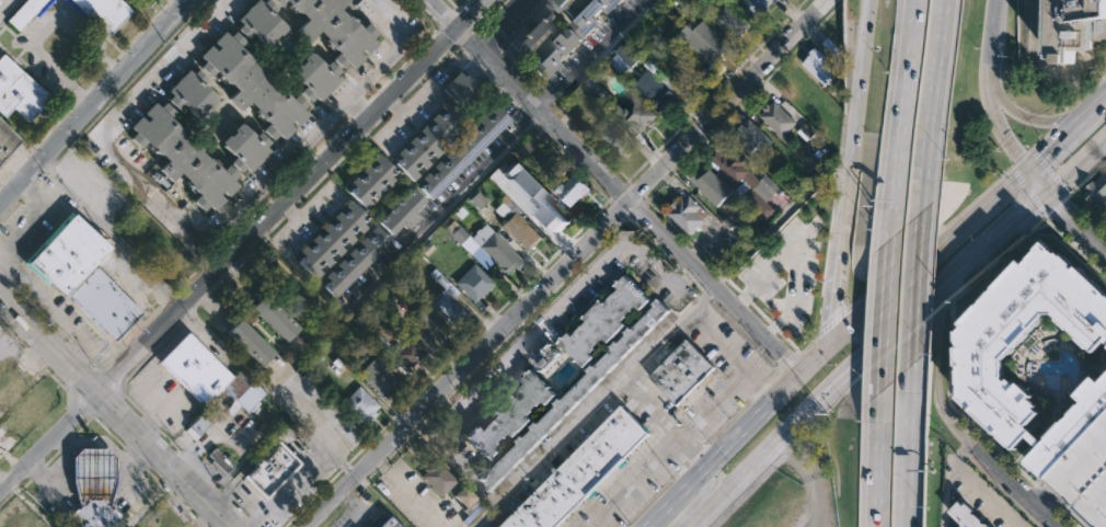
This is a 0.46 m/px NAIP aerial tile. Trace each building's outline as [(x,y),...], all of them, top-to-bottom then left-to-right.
[(7,20),(25,0),(45,0),(18,30),(7,20)] [(108,34),(74,0),(122,0),(131,10),(108,34)] [(246,9),(256,0),(261,0),(263,2),(265,0),(271,0),(278,8),(275,11),(287,25),(286,26),(287,26),(275,38),(276,39),(268,47),(254,32),(249,37),(239,27),(243,23),(239,19),(247,10),(246,9)] [(300,12),(288,0),(349,0),(342,8),(349,15),(350,14),(364,26),(369,21),(379,32),(375,37),(380,43),(369,53),(368,51),(366,54),(361,49),(360,50),(366,56),(355,67),(349,61),(344,68),(333,57),(338,51),(319,32),(316,33),(319,35),(313,42),(310,39),(309,42),(297,30),(309,18),(301,10),(300,12)] [(562,12),(550,0),(621,0),(610,11),(608,10),(600,18),(602,19),(587,35),(573,21),(577,16),(566,7),(562,12)] [(718,5),(712,0),(726,0),(750,23),(735,39),(708,14),(718,5)] [(740,3),(744,0),(774,0),(757,19),(740,3)] [(1050,55),(1051,0),(1105,0),(1105,43),(1095,43),(1095,47),(1073,47),(1073,58),(1060,58),(1060,55),(1050,55)] [(555,20),(566,30),(571,25),(584,39),(568,55),(564,50),(563,51),(565,54),(560,60),(562,62),(546,78),(532,64),(537,59),(528,49),(523,54),(521,51),(515,58),(504,47),(510,41),(508,39),(522,25),(527,30),(534,21),(530,16),(546,1),(561,15),(555,20)] [(711,65),(708,66),(698,55),(676,35),(693,18),(700,23),(702,20),(725,42),(722,45),(725,48),(721,54),(711,65)] [(237,30),(246,39),(241,46),(254,59),(253,60),(260,67),(262,65),(266,68),(267,67),(273,72),(270,75),(293,98),(298,92),(309,103),(304,108),(309,114),(298,125),(292,119),(289,123),(296,128),(286,139),(279,133),(274,139),(264,128),(269,123),(256,110),(258,108),(251,101),(241,110),(230,99),(239,89),(231,82),(230,83),(216,69),(209,76),(200,67),(206,60),(199,55),(210,44),(217,50),(220,46),(215,41),(224,30),(230,36),(237,30)] [(645,54),(624,75),(610,61),(617,54),(615,53),(630,38),(645,54)] [(815,46),(818,50),(819,49),(828,57),(827,59),(837,68),(831,75),(838,80),(829,90),(802,64),(807,57),(806,56),(815,46)] [(311,49),(326,65),(331,60),(342,70),(337,75),(342,79),(321,100),(316,96),(312,101),(301,90),(306,85),(291,71),(299,62),(301,65),(306,59),(303,57),(311,49)] [(4,117),(0,113),(0,56),(3,53),(50,96),(27,121),(13,107),(4,117)] [(672,103),(667,108),(665,106),(660,111),(634,84),(654,64),(680,90),(669,101),(672,103)] [(198,68),(208,78),(204,83),(218,98),(211,105),(210,104),(197,117),(184,104),(178,110),(168,99),(173,93),(169,89),(182,75),(182,76),(189,68),(194,73),(198,68)] [(458,73),(462,77),(464,75),(480,89),(460,108),(440,89),(457,72),(458,73)] [(636,93),(637,95),(640,93),(650,104),(648,105),(657,114),(653,118),(656,122),(652,127),(648,124),(640,135),(613,111),(621,102),(624,105),(636,93)] [(448,100),(469,123),(462,128),(459,125),(451,131),(456,136),(446,145),(443,141),(438,147),(441,150),(435,157),(431,153),(427,158),(430,162),(424,169),(420,164),(415,170),(419,174),(413,181),(395,162),(402,157),(396,151),(403,146),(406,150),(412,146),(406,140),(414,134),(418,139),(424,134),(418,129),(425,123),(429,128),(435,123),(430,117),(436,113),(440,117),(446,113),(440,107),(448,100)] [(165,101),(176,111),(170,117),(195,142),(199,138),(206,146),(201,150),(210,158),(211,156),(223,169),(229,163),(240,174),(234,180),(240,185),(229,195),(223,191),(220,194),(226,198),(215,209),(209,205),(204,210),(194,199),(200,194),(193,186),(194,184),(181,172),(173,180),(161,169),(170,160),(162,152),(161,153),(154,146),(153,147),(147,140),(141,147),(130,136),(136,130),(130,125),(141,115),(147,121),(150,117),(145,112),(155,102),(160,106),(165,101)] [(774,101),(796,123),(782,137),(760,115),(764,111),(761,108),(767,103),(770,105),(774,101)] [(510,118),(431,198),(420,188),(426,183),(420,177),(427,172),(430,175),(436,170),(433,165),(438,160),(442,165),(449,160),(443,154),(449,149),(454,153),(460,148),(456,144),(461,137),(465,141),(472,136),(466,131),(472,126),(476,130),(482,125),(477,121),(484,114),(488,118),(494,113),(489,110),(495,103),(510,118)] [(603,110),(611,116),(612,115),(626,128),(621,133),(633,145),(618,160),(585,128),(603,110)] [(771,140),(761,150),(757,145),(749,151),(731,133),(749,116),(771,140)] [(16,145),(0,162),(0,118),(25,144),(21,149),(16,145)] [(244,122),(257,135),(261,130),(272,141),(267,146),(272,150),(251,171),(246,167),(242,171),(231,161),(237,156),(232,151),(231,153),(223,145),(224,144),(222,141),(230,134),(231,135),(237,130),(234,128),(242,121),(244,122)] [(736,149),(748,161),(745,165),(752,173),(760,181),(767,173),(781,187),(767,202),(775,210),(765,219),(736,190),(746,181),(744,179),(737,184),(708,156),(716,148),(723,154),(724,152),(728,157),(736,149)] [(379,152),(402,175),(391,186),(389,184),(383,190),(385,191),(367,209),(350,192),(356,186),(350,181),(357,174),(360,179),(366,173),(362,170),(368,164),(370,168),(376,162),(372,159),(379,152)] [(711,169),(734,192),(718,207),(690,179),(698,171),(703,176),(711,169)] [(1097,182),(1105,172),(1105,206),(1097,198),(1094,202),(1085,194),(1090,190),(1087,187),(1095,180),(1097,182)] [(576,173),(590,188),(572,207),(555,191),(562,184),(563,185),(576,173)] [(419,218),(407,229),(403,225),(392,236),(378,221),(413,186),(426,201),(414,213),(419,218)] [(690,195),(708,214),(692,230),(698,236),(693,241),(687,236),(689,233),(668,213),(672,208),(670,206),(676,201),(678,203),(682,198),(684,201),(690,195)] [(350,198),(368,217),(361,222),(366,228),(359,234),(355,230),(350,234),(355,239),(348,245),(344,242),(339,247),(344,251),(337,256),(334,253),(330,257),(333,261),(326,267),(323,264),(318,270),(322,273),(315,279),(298,261),(303,256),(299,251),(304,245),(310,250),(315,244),(310,239),(315,233),(321,239),(325,233),(321,229),(327,222),(331,227),(336,220),(333,216),(338,210),(343,215),(348,209),(344,205),(350,198)] [(568,215),(550,199),(534,215),(552,232),(568,215)] [(67,294),(65,295),(49,282),(46,285),(22,263),(70,210),(110,245),(67,294)] [(531,249),(527,252),(500,227),(515,213),(541,238),(531,249)] [(453,219),(469,234),(472,238),(476,233),(475,232),(485,222),(521,259),(506,274),(493,261),(484,270),(443,228),(453,219)] [(391,241),(337,294),(334,297),(330,293),(323,286),(329,280),(324,276),(330,271),(334,275),(338,270),(335,265),(342,259),(346,263),(352,257),(347,253),(353,248),(357,252),(362,247),(358,242),(364,237),(368,241),(373,236),(369,231),(376,225),(391,241)] [(958,330),(961,396),(1016,448),(1030,434),(1040,444),(1025,460),(1045,479),(1105,415),(1105,377),(1104,379),(1098,374),(1079,393),(1084,399),(1045,439),(1028,424),(1041,411),(1038,408),(1040,405),(1034,400),(1037,396),(1023,381),(1019,386),(1012,378),(1012,379),(1006,375),(1006,360),(1004,358),(1039,323),(1047,314),(1060,314),(1096,350),(1105,340),(1105,293),(1065,254),(1049,239),(1027,262),(1024,259),(963,322),(965,324),(960,330),(958,330)] [(474,302),(453,283),(473,263),(494,283),(474,302)] [(141,313),(113,341),(67,295),(95,266),(141,313)] [(436,268),(460,293),(454,298),(448,291),(446,294),(464,312),(461,316),(464,318),(458,324),(454,321),(452,324),(429,302),(441,289),(442,290),(446,288),(430,274),(436,268)] [(650,298),(641,308),(636,305),(623,319),(626,323),(609,341),(604,337),(591,352),(595,355),(584,366),(574,356),(575,355),(560,341),(569,330),(574,334),(588,320),(583,316),(600,298),(604,302),(619,287),(615,284),(625,274),(650,298)] [(312,294),(295,275),(289,281),(306,299),(312,294)] [(301,328),(287,342),(253,307),(267,293),(301,328)] [(669,308),(492,490),(485,482),(485,481),(481,477),(485,472),(487,476),(520,442),(517,439),(522,434),(525,437),(534,427),(532,425),(537,420),(539,422),(557,403),(555,401),(561,397),(563,399),(590,369),(588,368),(594,363),(596,365),(614,347),(611,344),(617,340),(619,342),(627,333),(625,331),(630,325),(632,328),(656,303),(654,301),(658,297),(669,308)] [(447,329),(435,342),(438,345),(433,351),(431,350),(427,353),(419,345),(423,341),(414,333),(411,335),(404,329),(424,307),(447,329)] [(276,353),(263,365),(229,331),(241,318),(276,353)] [(370,340),(359,352),(349,343),(354,337),(343,325),(348,319),(370,340)] [(189,332),(234,377),(242,368),(266,393),(247,412),(223,388),(205,406),(196,398),(197,397),(161,360),(189,332)] [(404,332),(414,343),(413,344),(426,358),(423,362),(425,364),(420,369),(418,366),(406,378),(384,354),(398,342),(394,339),(400,333),(401,334),(404,332)] [(712,366),(675,404),(647,377),(684,339),(712,366)] [(389,397),(385,400),(359,374),(377,356),(403,382),(389,397)] [(531,369),(538,377),(539,375),(542,378),(541,379),(556,394),(546,404),(542,400),(528,415),(531,419),(514,436),(510,433),(496,447),(499,451),(489,462),(482,455),(481,456),(479,454),(481,452),(474,446),(473,448),(470,445),(472,444),(464,436),(474,426),(479,429),(493,415),(489,412),(506,394),(510,398),(525,383),(521,380),(531,369)] [(373,416),(370,421),(367,417),(362,422),(343,403),(359,386),(380,405),(375,411),(377,413),(373,416)] [(587,495),(555,526),(499,526),(622,404),(649,433),(631,450),(624,457),(626,458),(588,496),(587,495)] [(216,419),(195,439),(185,429),(207,410),(216,419)] [(1058,491),(1095,526),(1105,526),(1105,415),(1045,479),(1058,491)] [(2,456),(0,458),(0,424),(2,422),(20,438),(2,456)] [(285,447),(301,463),(264,501),(242,479),(254,468),(251,466),(261,456),(263,458),(279,442),(285,447)] [(80,505),(78,505),(71,481),(71,458),(80,448),(105,448),(114,457),(115,481),(108,505),(106,505),(80,505)] [(438,461),(458,481),(442,497),(420,476),(425,471),(423,469),(429,461),(434,466),(438,461)] [(952,514),(966,526),(993,526),(991,525),(989,526),(977,514),(978,513),(970,505),(968,507),(964,502),(952,514)] [(120,522),(115,526),(71,526),(65,522),(80,505),(106,505),(120,522)] [(390,516),(401,526),(366,526),(381,512),(382,513),(388,518),(390,516)]
